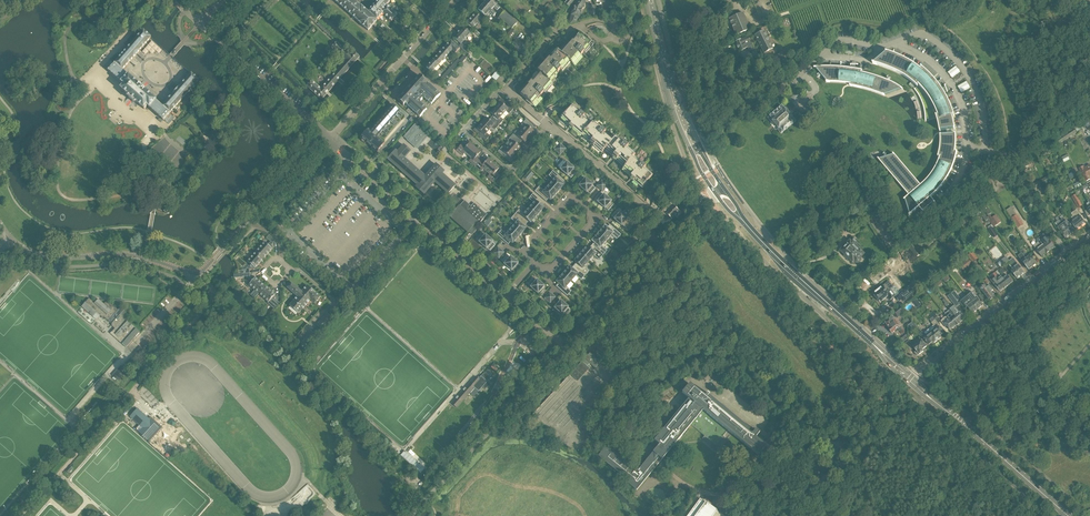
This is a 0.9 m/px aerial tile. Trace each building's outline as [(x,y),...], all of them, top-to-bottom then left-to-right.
[(338,3),(338,2),(360,22),(359,22),(368,30),(377,20),(368,13),(362,7),(354,0),(335,0),(338,3)] [(374,6),(382,14),(383,13),(392,21),(394,19),(396,16),(398,14),(387,5),(381,0),(380,0),(375,6),(374,6)] [(490,0),(487,0),(478,10),(486,17),(489,13),(494,17),(496,14),(492,10),(494,8),(497,11),(500,8),(492,0),(490,0)] [(582,9),(581,8),(584,4),(586,2),(585,0),(580,0),(574,7),(570,21),(570,23),(576,22),(578,16),(579,17),(580,13),(582,9)] [(373,8),(368,13),(377,20),(378,20),(377,20),(382,14),(374,6),(373,6),(372,7),(373,8)] [(512,29),(513,29),(517,23),(505,12),(499,18),(498,17),(497,18),(507,27),(508,26),(512,29)] [(737,35),(751,29),(744,13),(730,19),(737,35)] [(478,25),(481,22),(479,21),(481,19),(475,14),(468,22),(473,27),(477,24),(478,25)] [(551,28),(552,27),(556,21),(550,16),(544,23),(551,28)] [(466,39),(467,38),(468,38),(471,34),(470,34),(471,34),(463,27),(454,37),(461,44),(462,43),(465,40),(465,41),(467,39),(466,39)] [(513,29),(512,29),(505,37),(509,41),(512,44),(517,38),(515,35),(517,33),(513,29)] [(192,74),(163,106),(142,88),(122,70),(136,55),(151,38),(144,31),(129,48),(109,70),(125,85),(122,89),(129,96),(128,97),(131,100),(135,103),(137,102),(144,109),(147,106),(163,120),(199,80),(192,74)] [(764,53),(773,48),(764,31),(755,36),(764,53)] [(561,53),(573,63),(580,55),(581,55),(582,53),(583,53),(584,52),(585,53),(593,43),(580,32),(573,41),(572,41),(561,53)] [(537,45),(541,40),(537,36),(533,42),(537,45)] [(750,42),(748,37),(736,42),(737,45),(737,46),(738,48),(739,48),(740,51),(745,49),(747,48),(748,51),(752,49),(751,46),(752,46),(750,42)] [(525,56),(531,50),(517,38),(512,44),(525,56)] [(459,48),(451,40),(441,52),(446,57),(452,50),(455,53),(459,48)] [(351,54),(337,41),(332,47),(346,60),(321,88),(312,80),(307,86),(322,99),(327,93),(328,92),(338,81),(340,78),(357,59),(359,57),(360,56),(354,51),(351,54)] [(459,46),(467,53),(470,51),(462,43),(461,44),(459,46)] [(573,63),(561,53),(557,50),(549,59),(548,58),(537,71),(540,73),(552,84),(553,84),(550,82),(551,82),(549,81),(557,72),(557,73),(560,69),(561,70),(569,61),(570,62),(572,64),(573,63)] [(438,65),(446,57),(441,52),(433,60),(438,65)] [(784,52),(777,55),(780,62),(787,58),(784,52)] [(915,65),(908,61),(901,57),(894,54),(886,52),(886,53),(874,63),(873,63),(873,64),(881,66),(889,69),(897,72),(904,77),(911,81),(917,87),(915,88),(914,89),(918,94),(921,99),(923,104),(924,110),(925,115),(925,118),(925,121),(926,121),(926,120),(936,116),(938,124),(940,131),(941,131),(954,129),(955,129),(954,123),(952,116),(953,116),(954,116),(954,115),(952,108),(949,101),(945,94),(943,91),(944,91),(944,90),(943,89),(942,89),(941,87),(935,80),(929,74),(922,68),(922,69),(921,70),(915,65)] [(434,69),(438,65),(433,60),(426,68),(431,72),(433,71),(435,70),(434,69)] [(448,74),(456,66),(454,64),(446,72),(448,74)] [(948,72),(953,78),(960,72),(956,66),(948,72)] [(849,68),(837,67),(826,67),(814,67),(814,68),(815,68),(827,81),(826,81),(826,82),(834,82),(842,83),(850,84),(850,85),(850,86),(859,87),(867,90),(876,93),(885,96),(885,95),(884,95),(902,89),(903,90),(903,89),(896,85),(889,81),(888,81),(879,77),(870,74),(862,72),(862,71),(862,70),(858,69),(855,69),(854,68),(853,68),(852,68),(849,68)] [(441,81),(448,74),(446,72),(439,79),(441,81)] [(544,93),(552,84),(540,73),(532,82),(531,81),(520,94),(532,104),(540,95),(541,96),(544,93)] [(433,88),(424,79),(420,76),(411,86),(410,84),(405,90),(406,92),(398,101),(403,106),(405,103),(420,117),(427,110),(418,101),(419,100),(421,101),(423,99),(421,98),(422,96),(432,104),(441,94),(440,94),(434,88),(433,88)] [(958,86),(962,93),(970,88),(967,82),(958,86)] [(495,107),(503,114),(506,111),(509,114),(513,109),(506,103),(504,105),(499,101),(496,105),(497,106),(495,107)] [(402,116),(403,114),(392,104),(369,130),(368,129),(361,138),(362,139),(361,140),(365,143),(366,142),(372,147),(371,148),(375,152),(376,151),(377,152),(384,143),(377,137),(382,131),(386,134),(389,131),(385,127),(390,122),(394,125),(397,122),(393,118),(398,113),(402,116)] [(582,135),(591,123),(583,116),(585,115),(581,112),(580,112),(572,105),(565,113),(562,117),(570,124),(569,126),(573,129),(574,128),(582,135)] [(787,112),(782,106),(770,116),(773,120),(772,121),(778,129),(780,128),(783,132),(795,122),(790,115),(793,113),(790,109),(787,112)] [(501,117),(503,114),(495,107),(494,109),(493,108),(490,112),(495,116),(492,119),(500,125),(504,120),(501,117)] [(500,125),(492,119),(490,121),(485,117),(482,121),(483,122),(482,123),(490,130),(492,127),(495,130),(500,125)] [(522,130),(530,137),(531,136),(532,136),(535,133),(531,128),(533,126),(526,120),(521,125),(524,127),(522,130)] [(603,152),(613,140),(605,133),(606,131),(602,128),(601,128),(593,121),(591,123),(582,135),(581,136),(583,135),(584,134),(592,141),(590,142),(594,146),(595,145),(603,152)] [(490,130),(482,123),(480,125),(479,124),(476,128),(481,132),(478,135),(479,135),(478,136),(480,139),(481,137),(486,141),(490,136),(487,133),(490,130)] [(417,149),(429,136),(419,127),(418,127),(415,124),(404,137),(407,140),(417,149)] [(528,139),(530,137),(522,130),(519,133),(516,131),(512,136),(519,142),(521,139),(526,144),(529,140),(528,139)] [(904,200),(905,200),(910,214),(909,215),(919,207),(924,213),(924,212),(934,202),(935,203),(936,203),(931,197),(933,195),(935,194),(936,192),(938,190),(940,188),(941,187),(943,185),(944,183),(946,181),(947,179),(948,176),(949,174),(950,172),(951,170),(952,168),(953,165),(954,163),(955,161),(955,158),(956,156),(957,154),(957,151),(956,151),(955,151),(955,147),(956,143),(956,139),(956,137),(956,133),(955,133),(941,134),(940,134),(940,136),(940,140),(940,142),(940,146),(940,149),(939,151),(939,153),(938,156),(939,157),(939,156),(940,157),(939,159),(938,161),(937,163),(937,165),(935,168),(934,170),(933,172),(932,173),(930,175),(929,177),(927,179),(926,181),(924,182),(922,184),(921,185),(894,153),(893,154),(894,155),(879,159),(878,158),(878,159),(909,195),(904,200)] [(1057,145),(1070,137),(1068,133),(1055,142),(1057,145)] [(517,144),(519,142),(512,136),(508,140),(511,143),(508,146),(516,153),(517,151),(518,152),(522,149),(517,144)] [(624,167),(634,157),(636,155),(627,148),(629,146),(625,143),(624,143),(616,136),(613,140),(603,152),(602,153),(605,150),(606,149),(614,156),(613,157),(616,160),(617,159),(625,166),(624,167)] [(456,146),(459,148),(458,149),(457,150),(462,155),(463,156),(465,153),(468,156),(475,148),(474,146),(475,145),(471,142),(470,143),(467,146),(466,145),(465,146),(463,143),(460,142),(456,146)] [(560,144),(555,149),(561,155),(566,149),(560,144)] [(404,158),(411,151),(404,146),(396,155),(394,153),(388,159),(418,185),(416,187),(424,194),(435,182),(449,194),(456,186),(442,174),(444,171),(436,164),(425,177),(404,158)] [(514,155),(516,153),(508,146),(505,149),(502,147),(498,152),(505,158),(507,155),(512,159),(515,156),(514,155)] [(475,166),(481,160),(479,157),(479,156),(478,155),(482,151),(478,148),(477,149),(475,148),(468,156),(471,158),(469,161),(475,166)] [(634,157),(624,167),(622,170),(623,170),(623,169),(631,176),(630,177),(634,181),(635,180),(643,187),(646,183),(653,175),(645,168),(646,166),(642,163),(634,157)] [(487,172),(494,164),(492,162),(493,161),(489,158),(486,162),(485,161),(484,162),(481,160),(475,166),(481,172),(484,169),(487,172)] [(977,167),(978,167),(982,163),(979,159),(974,163),(975,165),(977,167)] [(574,169),(567,162),(566,163),(563,160),(558,166),(561,169),(560,170),(568,176),(571,178),(577,172),(574,169)] [(494,164),(487,172),(490,174),(488,177),(494,183),(500,176),(497,174),(498,172),(497,171),(500,168),(496,164),(495,165),(494,164)] [(1089,171),(1089,166),(1085,168),(1084,166),(1079,169),(1082,176),(1089,171)] [(1001,180),(1010,175),(1007,170),(998,175),(1001,180)] [(549,185),(557,193),(564,185),(562,183),(564,181),(553,171),(549,176),(554,180),(549,185)] [(593,185),(586,178),(585,179),(582,176),(576,183),(580,185),(579,186),(587,193),(587,192),(590,194),(596,188),(593,186),(593,185)] [(1046,182),(1048,186),(1052,184),(1048,176),(1042,180),(1044,183),(1046,182)] [(600,189),(605,183),(602,180),(597,186),(600,189)] [(605,183),(600,189),(603,191),(608,185),(605,183)] [(551,200),(557,193),(549,185),(544,191),(539,187),(535,191),(546,201),(549,199),(551,200)] [(612,201),(604,194),(604,195),(601,193),(595,199),(598,201),(598,202),(605,209),(606,208),(609,211),(614,204),(611,202),(612,201)] [(529,208),(538,216),(544,208),(542,206),(544,203),(533,194),(529,198),(534,203),(529,208)] [(1072,197),(1078,208),(1082,206),(1076,194),(1072,197)] [(471,206),(465,200),(460,206),(459,206),(450,217),(468,233),(477,222),(479,224),(487,215),(485,213),(478,207),(478,206),(474,203),(471,206)] [(673,206),(670,203),(660,214),(663,217),(667,221),(670,217),(672,219),(679,211),(673,205),(673,206)] [(983,207),(988,215),(991,213),(986,205),(983,207)] [(531,223),(538,216),(529,208),(524,214),(519,210),(515,214),(526,224),(529,222),(531,223)] [(628,218),(621,212),(620,213),(617,210),(612,216),(615,219),(614,219),(622,226),(622,225),(625,227),(627,227),(630,224),(630,221),(628,219),(628,218)] [(1077,230),(1086,223),(1080,216),(1081,215),(1077,210),(1072,214),(1073,216),(1072,217),(1074,220),(1071,222),(1077,230)] [(524,227),(526,224),(515,214),(511,219),(516,223),(511,229),(520,236),(526,228),(524,227)] [(1011,218),(1018,228),(1024,225),(1017,214),(1011,218)] [(858,215),(853,219),(857,225),(862,221),(858,215)] [(1001,222),(996,215),(992,218),(990,215),(987,217),(994,227),(1001,222)] [(1060,230),(1059,231),(1066,239),(1069,236),(1071,235),(1059,220),(1058,218),(1056,218),(1057,222),(1056,223),(1059,227),(1058,228),(1060,230)] [(1061,219),(1059,220),(1071,235),(1072,234),(1075,231),(1067,221),(1065,223),(1061,219)] [(599,233),(607,241),(612,235),(617,239),(621,235),(610,225),(608,227),(606,226),(599,233)] [(989,230),(994,238),(998,235),(993,228),(991,225),(987,227),(989,230)] [(513,244),(520,236),(511,229),(506,234),(501,230),(497,235),(509,245),(511,242),(513,244)] [(493,241),(486,235),(485,235),(482,233),(477,239),(480,242),(479,242),(487,249),(487,248),(490,251),(496,245),(493,242),(493,241)] [(602,246),(607,241),(599,233),(592,241),(594,243),(592,245),(603,255),(607,251),(602,246)] [(256,252),(264,259),(272,249),(271,248),(273,246),(271,245),(275,241),(270,235),(267,238),(271,242),(268,245),(265,242),(256,252)] [(1047,248),(1049,251),(1055,247),(1049,240),(1046,243),(1045,242),(1044,242),(1045,243),(1044,244),(1040,238),(1037,240),(1038,242),(1041,246),(1040,247),(1042,249),(1043,248),(1044,250),(1047,248)] [(858,264),(862,260),(860,259),(864,254),(856,246),(858,244),(853,239),(841,251),(853,263),(855,262),(858,264)] [(1042,257),(1049,251),(1047,248),(1044,250),(1043,248),(1042,249),(1040,247),(1041,246),(1038,242),(1034,246),(1042,257)] [(599,260),(603,255),(592,245),(590,248),(588,246),(581,254),(589,261),(594,255),(599,260)] [(504,253),(498,247),(493,253),(499,258),(504,253)] [(916,257),(910,250),(906,253),(911,260),(916,257)] [(255,268),(264,259),(256,252),(247,262),(251,265),(249,266),(253,269),(254,268),(255,268)] [(973,252),(968,255),(974,262),(978,259),(973,252)] [(1026,255),(1025,252),(1023,254),(1022,253),(1032,267),(1036,264),(1030,255),(1028,257),(1026,255)] [(1029,270),(1032,267),(1022,253),(1018,256),(1022,261),(1029,270)] [(585,267),(589,261),(581,254),(574,261),(576,263),(574,266),(586,276),(590,271),(585,267)] [(518,263),(511,257),(510,257),(507,255),(502,261),(505,264),(504,264),(512,271),(512,270),(515,273),(521,267),(518,264),(518,263)] [(963,270),(973,263),(969,259),(960,266),(963,270)] [(1009,262),(1021,276),(1025,273),(1018,265),(1013,259),(1009,262)] [(1017,279),(1021,276),(1011,264),(1009,265),(1012,270),(1011,271),(1017,279)] [(581,280),(586,276),(574,266),(572,268),(570,266),(563,274),(572,281),(576,276),(581,280)] [(567,287),(572,281),(563,274),(556,282),(559,284),(556,286),(568,296),(572,291),(567,287)] [(1003,279),(1008,285),(1013,282),(1008,275),(1003,279)] [(990,279),(1000,292),(1004,289),(999,282),(997,280),(995,276),(994,276),(990,279)] [(259,294),(265,286),(256,278),(255,279),(253,277),(250,281),(252,282),(249,285),(255,290),(259,294)] [(999,282),(1004,289),(1008,285),(1003,279),(1001,277),(997,280),(999,282)] [(535,279),(529,285),(531,287),(538,294),(545,286),(537,280),(537,281),(535,279)] [(896,296),(891,290),(893,288),(889,282),(879,290),(878,289),(876,291),(876,292),(873,294),(877,299),(877,300),(878,302),(879,302),(880,303),(888,297),(890,301),(896,296)] [(302,292),(292,283),(287,288),(297,297),(290,306),(299,314),(311,300),(315,304),(320,297),(307,286),(302,292)] [(985,285),(984,284),(979,287),(980,288),(982,292),(990,301),(994,298),(992,296),(994,295),(992,292),(993,290),(990,286),(988,288),(985,285)] [(268,303),(271,306),(274,309),(279,303),(276,300),(275,299),(276,297),(274,296),(275,295),(265,286),(259,294),(268,302),(268,303)] [(903,302),(915,293),(911,288),(910,289),(908,287),(896,297),(899,302),(902,300),(903,302)] [(254,299),(259,294),(255,290),(251,295),(254,298),(254,299)] [(545,298),(551,303),(556,298),(550,292),(545,298)] [(973,292),(967,296),(970,299),(978,310),(983,305),(975,295),(973,292)] [(948,296),(956,308),(960,305),(957,301),(952,293),(948,296)] [(978,310),(970,299),(967,296),(960,302),(965,309),(968,307),(973,313),(978,310)] [(95,303),(89,299),(82,307),(96,319),(98,317),(99,318),(100,316),(102,317),(101,317),(103,319),(104,318),(116,328),(112,332),(110,333),(126,347),(140,332),(131,325),(124,318),(128,314),(120,308),(118,310),(107,301),(104,304),(98,299),(95,303)] [(916,299),(912,301),(918,308),(921,305),(916,299)] [(563,314),(565,316),(568,316),(570,313),(570,310),(568,308),(569,307),(561,301),(554,308),(562,315),(563,314)] [(952,308),(950,310),(954,316),(960,323),(965,319),(955,306),(952,308)] [(905,312),(901,308),(894,314),(897,318),(905,312)] [(957,326),(960,324),(959,323),(960,323),(954,316),(950,310),(945,314),(947,317),(955,327),(957,325),(957,326)] [(325,316),(330,322),(333,319),(327,313),(325,316)] [(328,325),(330,322),(325,316),(322,319),(328,325)] [(901,330),(901,329),(900,327),(901,327),(893,317),(889,319),(889,320),(885,323),(889,328),(889,329),(892,333),(896,330),(897,331),(899,332),(901,330)] [(947,317),(945,317),(943,319),(942,321),(941,321),(946,328),(947,327),(950,331),(955,327),(947,317)] [(929,329),(932,333),(937,339),(938,340),(941,338),(940,336),(944,333),(940,327),(941,326),(938,324),(935,319),(934,318),(931,320),(933,322),(932,323),(934,325),(929,329)] [(319,322),(325,328),(328,325),(322,319),(319,322)] [(322,331),(325,328),(319,322),(317,326),(318,327),(322,330),(322,331)] [(917,327),(913,322),(908,326),(912,331),(917,327)] [(313,333),(317,336),(322,330),(318,327),(313,333)] [(926,335),(923,337),(929,345),(933,342),(934,343),(938,340),(937,339),(932,333),(929,329),(924,332),(926,335)] [(309,334),(315,339),(317,336),(313,333),(311,331),(309,334)] [(312,343),(315,339),(309,334),(306,337),(312,343)] [(303,340),(309,346),(312,343),(306,337),(303,340)] [(307,349),(309,346),(303,340),(301,343),(307,349)] [(920,355),(924,352),(922,350),(927,347),(922,341),(914,347),(917,351),(915,353),(918,356),(920,355)] [(133,368),(147,353),(141,348),(127,363),(131,366),(133,368)] [(570,374),(578,381),(590,369),(590,368),(589,367),(587,366),(590,363),(592,365),(595,369),(601,362),(590,353),(589,354),(585,359),(583,362),(582,362),(582,361),(570,374)] [(126,362),(122,367),(127,371),(131,366),(127,363),(126,362)] [(119,381),(127,372),(127,371),(122,367),(121,367),(113,376),(119,381)] [(689,399),(654,441),(659,445),(656,449),(653,452),(647,459),(646,459),(646,458),(645,458),(644,459),(643,459),(643,460),(642,461),(642,462),(642,463),(643,464),(644,465),(643,467),(642,468),(640,470),(638,473),(637,472),(607,447),(605,450),(604,450),(601,453),(602,453),(601,455),(600,456),(631,481),(629,483),(636,489),(650,473),(652,470),(653,471),(654,472),(655,472),(656,472),(657,471),(658,471),(658,470),(658,469),(658,468),(658,467),(657,466),(659,463),(662,460),(662,459),(664,457),(666,455),(691,425),(704,436),(701,440),(702,440),(716,451),(720,447),(719,447),(726,438),(726,439),(726,438),(723,436),(728,430),(758,456),(765,447),(755,438),(760,433),(756,430),(754,432),(713,398),(709,395),(710,394),(708,392),(706,394),(705,396),(690,384),(686,388),(682,393),(689,399)] [(607,388),(608,389),(612,401),(615,400),(619,398),(619,397),(615,385),(608,388),(607,388)] [(136,430),(145,438),(156,425),(135,407),(128,415),(133,419),(140,426),(136,430)] [(403,451),(399,456),(419,474),(423,469),(403,451)] [(709,504),(708,504),(708,503),(705,502),(700,498),(687,515),(725,515),(717,510),(709,504)] [(260,507),(256,512),(255,511),(250,515),(270,515),(260,507)]
